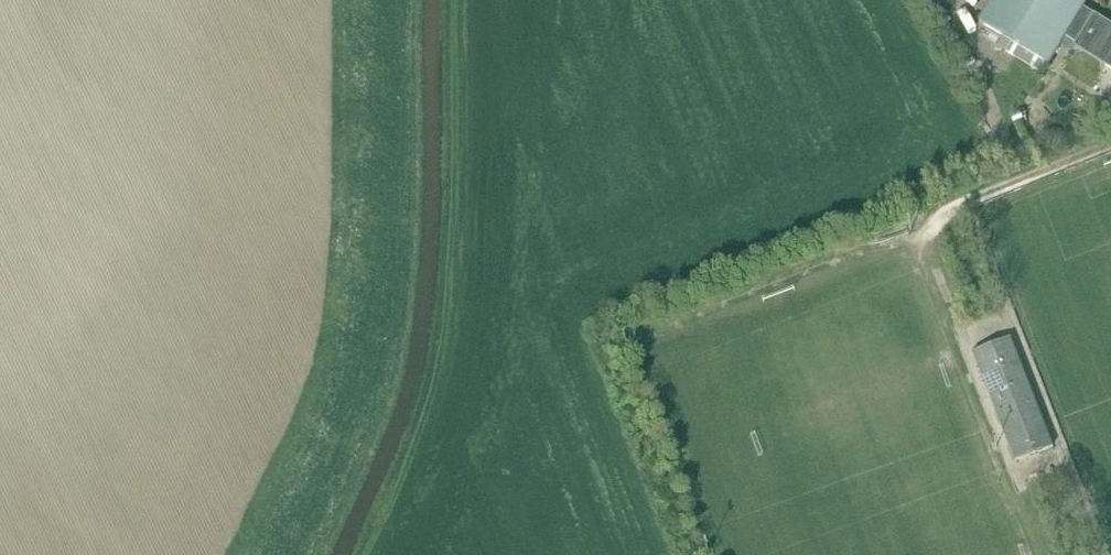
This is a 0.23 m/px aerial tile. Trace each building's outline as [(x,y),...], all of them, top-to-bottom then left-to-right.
[(1083,7),(1088,0),(993,0),(980,23),(1002,36),(996,46),(1038,71),(1044,61),(1049,64),(1060,46),(1083,7)] [(1083,7),(1060,46),(1072,53),(1075,46),(1110,68),(1110,24),(1083,7)] [(1011,338),(974,352),(1016,462),(1053,448),(1011,338)]
